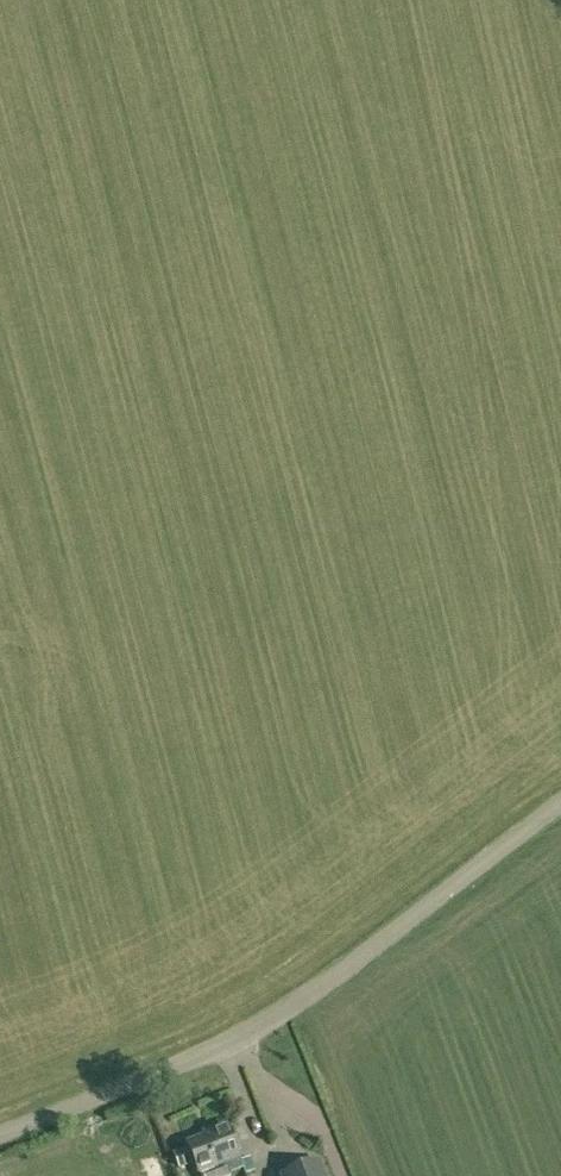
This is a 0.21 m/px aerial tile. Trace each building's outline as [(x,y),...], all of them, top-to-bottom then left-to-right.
[(232,1175),(231,1174),(245,1169),(228,1126),(210,1133),(211,1135),(188,1144),(189,1146),(173,1153),(180,1168),(195,1162),(200,1174),(201,1174),(202,1175),(232,1175)] [(318,1163),(284,1175),(323,1175),(318,1163)]
